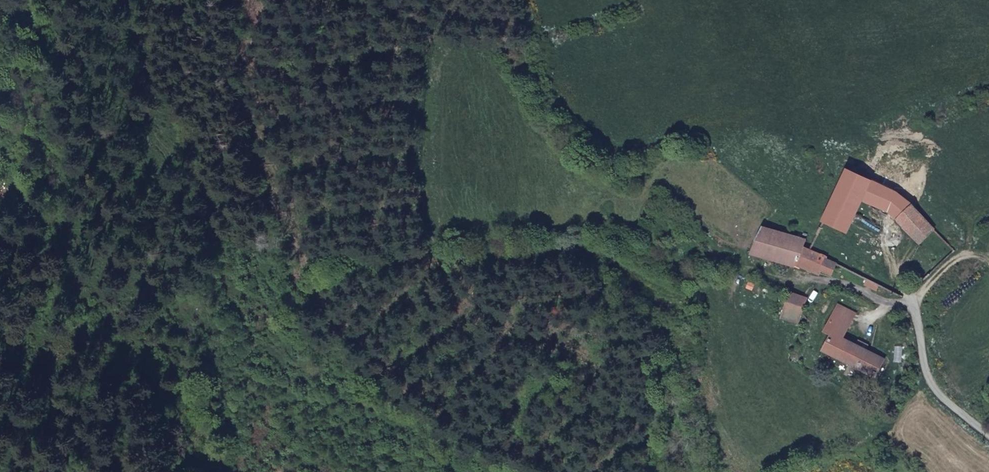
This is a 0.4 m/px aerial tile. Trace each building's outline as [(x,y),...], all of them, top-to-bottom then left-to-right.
[(871,180),(846,169),(822,220),(846,232),(851,222),(862,198),(871,180)] [(900,194),(871,180),(862,198),(888,210),(916,241),(932,228),(900,194)] [(831,273),(836,262),(808,248),(802,245),(805,239),(761,225),(753,252),(797,267),(798,261),(816,271),(819,272),(822,267),(831,273)] [(788,291),(779,317),(797,322),(800,312),(805,297),(788,291)] [(850,318),(838,312),(834,310),(825,328),(832,332),(834,333),(835,332),(842,337),(850,318)] [(834,333),(832,332),(825,348),(841,357),(858,367),(868,350),(864,348),(856,344),(850,340),(849,341),(842,337),(835,332),(834,333)] [(859,340),(856,344),(864,348),(866,345),(859,340)] [(884,359),(868,350),(858,367),(875,377),(884,359)]
